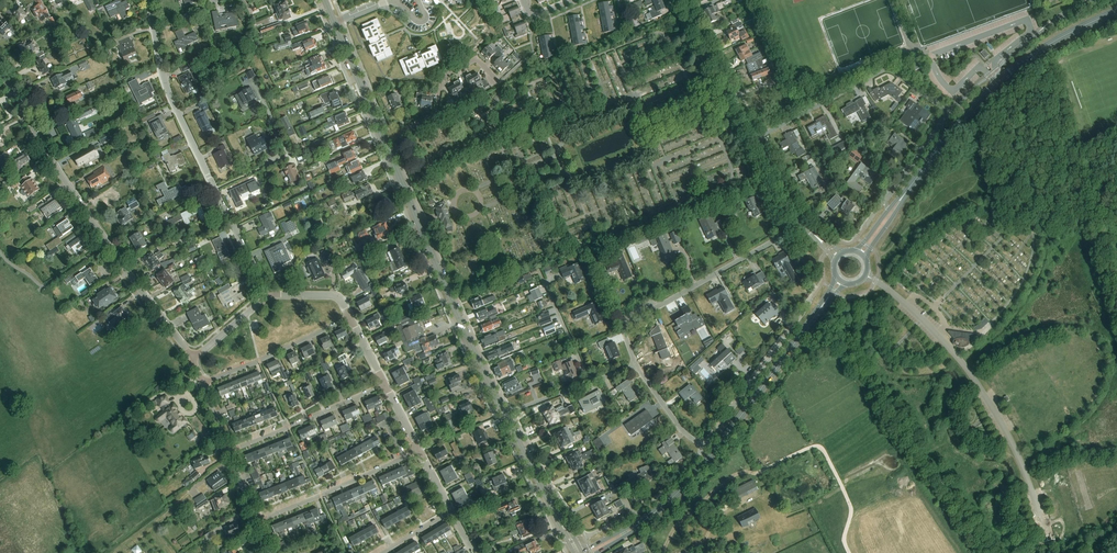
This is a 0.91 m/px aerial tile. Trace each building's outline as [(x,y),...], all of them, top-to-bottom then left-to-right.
[(40,0),(35,0),(38,6),(35,8),(31,10),(36,18),(40,16),(42,21),(50,17),(47,13),(48,13),(46,8),(45,9),(40,0)] [(85,1),(89,8),(91,7),(93,10),(96,9),(91,0),(86,0),(85,1)] [(128,4),(126,0),(121,3),(120,0),(117,0),(105,6),(110,18),(119,13),(122,20),(126,18),(127,18),(127,17),(129,16),(127,12),(126,12),(125,10),(130,7),(128,4)] [(616,0),(619,9),(629,5),(626,0),(616,0)] [(278,13),(287,9),(286,6),(287,5),(286,3),(284,3),(284,2),(275,6),(278,13)] [(509,14),(519,10),(516,2),(503,7),(504,9),(507,8),(509,14)] [(607,2),(598,4),(599,7),(600,11),(609,10),(612,9),(612,8),(612,6),(608,7),(607,2)] [(660,11),(664,9),(662,4),(655,7),(651,8),(652,10),(649,11),(650,13),(652,19),(662,15),(660,11)] [(702,12),(705,18),(714,14),(720,12),(717,5),(714,6),(713,4),(709,6),(710,8),(702,12)] [(24,13),(20,8),(14,13),(20,21),(25,17),(28,22),(30,24),(34,21),(33,19),(27,11),(24,13)] [(218,11),(212,12),(216,31),(238,26),(235,8),(227,9),(227,13),(229,12),(229,14),(225,15),(225,16),(219,17),(218,11)] [(280,18),(281,21),(283,20),(284,21),(291,18),(289,13),(290,12),(289,10),(288,10),(287,9),(278,13),(277,13),(279,18),(280,18)] [(522,18),(519,10),(509,14),(512,22),(522,18)] [(609,10),(600,11),(601,18),(610,17),(613,16),(613,15),(613,13),(609,14),(609,10)] [(708,24),(717,21),(717,20),(720,19),(719,16),(715,17),(714,14),(705,18),(708,24)] [(577,15),(568,17),(569,24),(579,22),(582,22),(582,20),(582,19),(578,20),(577,15)] [(610,17),(601,18),(602,26),(611,24),(615,23),(614,22),(614,21),(611,21),(610,17)] [(525,26),(522,18),(512,22),(515,30),(525,26)] [(630,18),(624,21),(627,28),(631,27),(633,26),(632,22),(630,18)] [(370,47),(375,58),(376,57),(378,62),(393,55),(390,47),(385,49),(376,29),(381,27),(377,19),(362,25),(364,30),(363,31),(368,42),(369,41),(371,46),(370,47)] [(11,29),(15,33),(18,30),(9,21),(6,23),(3,20),(0,23),(0,32),(4,36),(11,29)] [(309,32),(307,26),(307,25),(307,23),(305,23),(305,22),(296,26),(296,27),(291,29),(295,37),(299,35),(305,33),(305,34),(309,32)] [(579,22),(569,24),(571,31),(580,30),(583,29),(583,28),(583,26),(580,27),(579,22)] [(276,23),(260,29),(262,34),(277,28),(276,23)] [(732,29),(726,32),(728,36),(744,28),(742,26),(741,26),(739,23),(731,27),(732,29)] [(611,24),(602,26),(603,33),(616,31),(615,28),(612,28),(611,24)] [(516,38),(528,33),(525,26),(515,30),(517,34),(515,35),(516,38)] [(178,40),(174,42),(180,54),(184,52),(184,50),(188,48),(186,45),(199,39),(195,32),(185,36),(182,28),(174,32),(178,40)] [(744,28),(728,36),(730,41),(736,38),(737,39),(740,38),(742,41),(748,38),(744,28)] [(580,30),(571,31),(572,39),(581,37),(585,36),(585,35),(584,33),(581,34),(580,30)] [(548,35),(539,37),(540,44),(550,43),(553,42),(553,41),(553,39),(549,40),(548,35)] [(118,42),(120,46),(118,46),(125,62),(138,57),(133,45),(134,45),(132,41),(131,41),(130,37),(118,42)] [(581,37),(572,39),(573,46),(586,44),(586,41),(582,41),(581,37)] [(26,40),(17,45),(22,54),(24,52),(25,53),(25,54),(27,57),(28,59),(40,52),(33,39),(27,43),(26,40)] [(313,39),(303,44),(302,42),(291,47),(293,51),(301,48),(301,49),(305,48),(306,52),(316,47),(317,46),(316,44),(315,44),(314,44),(313,39)] [(550,43),(540,44),(542,52),(551,50),(555,49),(554,48),(554,47),(550,47),(550,43)] [(406,76),(411,74),(411,75),(422,71),(422,70),(427,67),(427,69),(438,64),(438,63),(442,61),(436,45),(428,49),(430,54),(409,62),(407,58),(399,61),(406,76)] [(747,45),(735,51),(738,56),(747,52),(750,50),(747,45)] [(494,50),(491,48),(489,46),(481,53),(488,60),(494,55),(496,57),(500,52),(502,51),(498,46),(494,50)] [(551,50),(542,52),(543,59),(556,57),(555,54),(552,54),(551,50)] [(747,52),(738,56),(741,62),(746,60),(748,64),(762,57),(760,52),(752,56),(750,50),(747,52)] [(504,53),(502,51),(500,52),(496,57),(498,59),(493,65),(497,69),(504,62),(502,59),(505,57),(503,55),(504,53)] [(44,75),(50,71),(43,61),(46,59),(45,56),(37,61),(39,65),(38,65),(41,70),(40,71),(42,73),(44,75)] [(320,56),(311,60),(309,57),(303,60),(304,62),(310,60),(312,66),(310,67),(309,66),(305,67),(306,70),(309,69),(322,63),(321,61),(322,60),(321,60),(322,59),(321,57),(320,57),(320,56)] [(761,59),(755,61),(757,66),(759,72),(761,78),(770,75),(767,66),(764,67),(761,59)] [(920,60),(909,64),(913,72),(923,68),(920,60)] [(755,61),(746,65),(748,69),(750,74),(750,75),(753,81),(761,78),(759,72),(757,66),(755,61)] [(507,64),(504,62),(497,69),(501,73),(506,68),(509,71),(513,66),(509,62),(507,64)] [(323,65),(322,63),(309,69),(311,76),(326,70),(325,69),(326,68),(325,66),(324,66),(323,65)] [(189,64),(181,68),(183,73),(191,69),(189,64)] [(253,70),(246,74),(249,79),(256,76),(253,70)] [(73,76),(70,71),(52,79),(56,89),(59,87),(60,89),(64,87),(63,85),(67,84),(66,81),(70,79),(69,78),(73,76)] [(180,78),(187,93),(192,91),(193,92),(195,94),(197,93),(198,92),(198,91),(198,90),(189,73),(180,78)] [(472,77),(475,83),(476,86),(480,84),(482,87),(484,86),(485,88),(488,87),(485,80),(481,81),(477,73),(472,76),(472,77)] [(806,80),(793,73),(789,80),(801,88),(806,80)] [(472,77),(472,76),(470,74),(465,77),(469,85),(466,87),(469,92),(472,91),(471,89),(473,88),(472,85),(475,83),(472,77)] [(332,84),(332,83),(332,82),(331,80),(330,80),(328,76),(317,81),(313,82),(312,84),(315,91),(332,84)] [(142,84),(143,85),(140,86),(136,78),(128,83),(140,106),(143,105),(142,103),(154,97),(152,93),(155,91),(149,81),(147,83),(146,82),(142,84)] [(458,93),(462,91),(463,94),(465,92),(466,94),(469,92),(466,87),(463,88),(459,80),(453,83),(454,86),(458,93)] [(92,84),(91,81),(86,84),(89,90),(94,87),(95,86),(95,85),(96,85),(95,83),(94,83),(92,84)] [(879,89),(878,87),(872,91),(873,92),(870,94),(875,101),(878,100),(889,95),(896,100),(902,91),(891,83),(879,89)] [(454,86),(449,89),(453,97),(450,98),(453,104),(456,103),(455,101),(457,100),(456,97),(459,95),(458,93),(454,86)] [(242,107),(247,104),(249,107),(256,104),(254,101),(257,99),(251,87),(236,95),(242,107)] [(325,105),(339,99),(335,90),(331,92),(332,94),(329,95),(328,93),(321,96),(322,100),(323,99),(325,105)] [(67,98),(67,99),(66,99),(68,103),(69,102),(69,104),(74,101),(75,103),(80,101),(79,100),(81,100),(85,98),(84,95),(82,97),(80,91),(76,93),(75,92),(71,94),(71,96),(67,98)] [(425,98),(426,94),(417,93),(416,98),(422,99),(420,108),(430,109),(432,99),(425,98)] [(401,106),(396,94),(387,97),(393,110),(401,106)] [(846,105),(846,107),(842,109),(846,118),(857,112),(862,122),(870,118),(864,106),(870,103),(866,96),(862,98),(855,101),(856,103),(854,104),(851,102),(846,105)] [(331,105),(332,107),(330,108),(331,111),(342,106),(339,99),(325,105),(323,106),(324,108),(331,105)] [(205,100),(198,104),(201,110),(208,106),(205,100)] [(879,111),(874,105),(870,109),(875,115),(879,111)] [(911,112),(908,110),(900,121),(913,131),(920,122),(922,124),(929,114),(916,105),(911,112)] [(322,107),(308,113),(311,119),(325,113),(322,107)] [(442,112),(441,118),(451,113),(449,109),(442,112)] [(202,113),(200,110),(194,113),(196,116),(195,117),(197,121),(198,120),(202,128),(201,128),(204,133),(210,130),(212,134),(214,133),(212,129),(207,118),(207,117),(204,112),(202,113)] [(345,112),(331,118),(332,121),(326,123),(327,126),(347,118),(345,112)] [(154,113),(145,118),(147,122),(156,117),(154,113)] [(163,119),(161,114),(148,121),(157,138),(169,132),(162,119),(163,119)] [(295,134),(286,116),(281,119),(289,137),(295,134)] [(819,121),(807,128),(812,137),(817,134),(816,132),(826,127),(830,134),(828,135),(831,140),(838,136),(830,122),(828,123),(825,116),(818,120),(819,121)] [(325,127),(326,129),(337,125),(338,128),(349,123),(347,118),(327,126),(325,127)] [(83,136),(76,120),(67,124),(75,140),(83,136)] [(299,131),(301,137),(308,134),(305,128),(299,131)] [(786,134),(788,138),(786,139),(786,140),(780,144),(782,149),(787,146),(792,155),(795,153),(798,158),(805,154),(802,149),(801,149),(795,139),(797,138),(793,131),(790,132),(786,134)] [(337,148),(341,146),(342,148),(348,146),(347,143),(356,140),(352,132),(333,140),(337,148)] [(108,133),(98,139),(101,144),(111,139),(108,133)] [(894,133),(888,141),(895,146),(889,155),(896,160),(908,143),(894,133)] [(266,140),(265,136),(258,139),(256,135),(247,139),(255,155),(268,148),(265,140),(266,140)] [(842,143),(830,149),(833,154),(845,148),(842,143)] [(224,150),(226,149),(224,144),(218,148),(219,151),(214,154),(221,169),(231,164),(224,150)] [(79,155),(74,158),(79,166),(84,163),(85,164),(99,155),(96,150),(93,146),(92,146),(85,151),(86,151),(83,153),(83,152),(79,154),(79,155)] [(343,165),(342,164),(356,158),(354,153),(354,152),(353,150),(352,150),(352,149),(342,154),(344,158),(340,160),(330,165),(332,170),(343,165)] [(854,150),(848,157),(858,165),(864,157),(854,150)] [(17,158),(17,157),(10,161),(16,172),(23,168),(22,166),(30,161),(25,153),(17,158)] [(164,162),(165,161),(171,172),(177,169),(175,167),(179,165),(180,167),(186,164),(181,153),(175,156),(174,155),(171,157),(169,153),(161,157),(164,162)] [(304,153),(297,156),(300,164),(307,160),(304,153)] [(347,166),(351,174),(362,169),(358,161),(347,166)] [(860,176),(863,179),(862,180),(863,181),(864,180),(870,185),(875,178),(873,177),(875,174),(861,163),(846,184),(859,193),(863,188),(859,185),(858,186),(854,182),(858,176),(859,177),(860,176)] [(300,179),(293,165),(285,169),(291,183),(300,179)] [(817,186),(818,186),(823,184),(812,165),(810,167),(811,169),(809,171),(808,170),(797,176),(801,182),(807,178),(813,189),(817,186)] [(94,172),(95,174),(87,179),(92,188),(100,183),(101,185),(111,178),(104,166),(94,172)] [(363,171),(351,177),(354,184),(361,181),(361,182),(367,179),(363,171)] [(40,189),(33,179),(21,187),(24,190),(22,192),(21,193),(22,194),(23,195),(24,196),(25,196),(27,194),(29,197),(40,189)] [(241,201),(239,195),(250,190),(252,194),(260,190),(256,181),(255,179),(230,191),(233,198),(235,204),(237,208),(244,205),(241,201)] [(17,180),(11,184),(15,190),(22,185),(17,180)] [(158,191),(161,190),(164,197),(156,201),(159,206),(182,195),(178,186),(168,191),(164,182),(156,186),(158,191)] [(367,198),(374,195),(369,184),(361,187),(362,189),(353,193),(351,189),(341,193),(345,202),(355,198),(355,197),(356,196),(358,200),(366,196),(367,198)] [(109,196),(103,200),(108,208),(122,198),(113,186),(105,190),(109,196)] [(836,194),(826,204),(833,211),(838,206),(849,214),(855,206),(843,197),(841,199),(836,194)] [(129,214),(127,211),(130,209),(131,211),(140,206),(135,197),(126,202),(129,208),(127,209),(126,208),(118,213),(119,214),(117,216),(119,219),(118,221),(120,224),(121,223),(123,226),(127,224),(126,223),(130,220),(127,216),(129,214)] [(758,206),(754,197),(745,201),(750,210),(751,209),(753,212),(752,212),(753,213),(755,217),(763,213),(759,205),(758,206)] [(58,212),(59,212),(63,210),(55,199),(54,201),(52,198),(47,201),(48,202),(44,204),(44,203),(39,206),(47,219),(58,212)] [(335,198),(327,201),(330,207),(338,204),(335,198)] [(447,213),(443,202),(438,204),(439,207),(436,208),(437,213),(438,216),(439,218),(440,218),(441,222),(442,222),(445,228),(451,226),(448,219),(450,219),(447,213)] [(38,209),(35,204),(29,209),(32,213),(38,209)] [(175,217),(178,222),(183,220),(185,224),(186,225),(191,223),(188,218),(198,213),(201,221),(207,218),(200,204),(175,217)] [(259,229),(262,236),(268,233),(275,229),(272,222),(275,220),(272,215),(269,217),(268,214),(260,217),(265,226),(259,229)] [(714,223),(711,215),(700,220),(708,239),(719,234),(718,231),(726,227),(723,220),(714,223)] [(57,226),(54,228),(60,237),(74,228),(67,219),(64,221),(63,220),(59,223),(60,224),(57,226)] [(297,230),(297,229),(294,223),(292,219),(286,223),(289,228),(291,233),(297,230)] [(373,228),(375,232),(376,235),(374,235),(376,240),(382,237),(383,240),(387,238),(386,235),(392,233),(390,228),(388,229),(385,223),(373,228)] [(366,229),(357,233),(360,240),(369,236),(366,229)] [(139,232),(129,238),(134,245),(143,239),(146,237),(143,234),(141,230),(139,232)] [(672,240),(674,245),(682,241),(678,230),(670,234),(672,240)] [(185,233),(180,236),(184,243),(189,240),(185,233)] [(653,246),(658,244),(666,262),(675,258),(665,236),(651,242),(653,246)] [(58,237),(46,246),(50,251),(62,243),(58,237)] [(77,256),(88,249),(80,237),(78,238),(77,237),(70,241),(71,243),(66,247),(68,251),(72,248),(77,256)] [(220,258),(224,256),(225,258),(230,256),(227,249),(226,249),(222,241),(220,237),(212,241),(218,253),(220,258)] [(148,241),(145,243),(143,239),(134,245),(138,251),(147,246),(150,244),(148,241)] [(283,243),(264,251),(274,273),(280,271),(277,264),(282,261),(284,264),(291,261),(283,243)] [(375,255),(385,250),(383,245),(372,250),(375,255)] [(399,248),(388,253),(392,262),(395,261),(403,257),(399,248)] [(53,249),(45,255),(48,258),(55,253),(53,249)] [(145,262),(147,265),(162,253),(159,250),(155,254),(156,256),(155,257),(151,252),(143,259),(144,260),(143,261),(144,262),(145,262)] [(330,259),(327,252),(321,255),(324,262),(330,259)] [(616,263),(608,266),(611,272),(618,269),(623,280),(631,276),(621,252),(612,255),(616,263)] [(779,255),(779,256),(772,260),(777,269),(783,265),(792,281),(789,282),(791,285),(799,281),(788,263),(790,262),(784,252),(779,255)] [(159,260),(164,256),(162,253),(147,265),(149,267),(149,268),(150,269),(151,269),(152,270),(160,264),(157,259),(158,258),(159,260)] [(395,261),(392,262),(396,271),(400,270),(401,271),(408,268),(403,257),(395,261)] [(325,276),(317,259),(307,263),(315,280),(325,276)] [(168,269),(165,271),(165,270),(158,275),(159,277),(158,278),(159,279),(158,279),(160,282),(161,281),(161,282),(169,276),(167,273),(172,270),(172,268),(175,267),(173,263),(170,264),(167,266),(168,269)] [(586,280),(584,274),(583,275),(578,263),(568,268),(561,271),(564,278),(571,275),(575,284),(586,280)] [(353,267),(341,274),(344,279),(351,275),(355,280),(357,279),(360,285),(363,291),(369,287),(366,283),(369,281),(364,274),(361,269),(359,270),(359,269),(358,270),(355,264),(353,266),(353,267)] [(543,268),(546,274),(552,271),(550,265),(543,268)] [(90,286),(99,280),(90,267),(81,274),(78,270),(64,280),(67,284),(75,279),(78,283),(85,278),(90,286)] [(171,276),(172,278),(177,274),(175,272),(169,276),(161,282),(165,288),(173,282),(170,277),(171,276)] [(754,272),(744,278),(746,281),(743,283),(747,290),(752,287),(754,290),(765,284),(760,276),(757,277),(754,272)] [(191,273),(180,278),(182,283),(191,278),(193,278),(191,273)] [(532,277),(530,273),(522,277),(522,276),(517,278),(519,283),(524,281),(532,277)] [(395,274),(383,279),(386,285),(397,280),(395,274)] [(181,287),(174,292),(178,298),(188,290),(190,288),(187,284),(191,283),(192,280),(191,278),(182,283),(183,284),(181,286),(181,287)] [(396,291),(398,294),(399,293),(400,296),(406,293),(405,291),(407,290),(404,283),(399,285),(399,284),(394,286),(395,287),(389,289),(390,291),(391,291),(392,293),(396,291)] [(223,305),(226,304),(228,308),(226,304),(233,300),(235,303),(240,300),(241,301),(242,300),(245,298),(241,293),(238,294),(237,292),(233,294),(230,288),(234,286),(220,294),(217,296),(223,305)] [(188,290),(178,298),(180,300),(179,300),(179,301),(180,303),(181,303),(182,303),(182,304),(187,300),(187,301),(189,299),(190,298),(190,299),(193,296),(191,293),(195,289),(193,287),(190,288),(188,290)] [(381,296),(387,293),(384,287),(378,290),(381,296)] [(542,298),(538,287),(529,291),(534,301),(542,298)] [(718,301),(723,309),(725,308),(727,313),(734,309),(727,296),(728,295),(723,287),(717,291),(717,290),(707,296),(712,305),(718,301)] [(118,297),(118,295),(117,294),(116,294),(114,291),(114,289),(113,288),(112,288),(107,291),(106,290),(93,298),(94,300),(95,302),(94,304),(93,306),(94,307),(96,308),(98,307),(100,308),(104,305),(106,307),(114,301),(113,300),(118,297)] [(371,298),(370,295),(360,300),(361,301),(357,303),(361,311),(372,306),(369,300),(371,298)] [(414,308),(424,304),(420,295),(406,301),(410,310),(409,310),(411,314),(416,312),(414,308)] [(480,297),(471,301),(475,309),(496,300),(495,296),(491,298),(491,297),(482,301),(480,297)] [(587,306),(587,307),(574,313),(574,314),(576,319),(590,314),(595,325),(604,321),(596,302),(587,306)] [(764,324),(767,322),(768,322),(768,321),(777,313),(778,315),(781,312),(774,304),(771,306),(768,303),(755,314),(764,324)] [(693,315),(691,312),(688,306),(681,310),(684,315),(682,316),(682,315),(674,320),(678,327),(674,329),(678,336),(679,337),(689,331),(695,328),(696,330),(701,328),(705,325),(700,316),(698,318),(696,314),(694,315),(693,315)] [(106,317),(109,320),(111,323),(109,324),(113,329),(119,325),(118,324),(123,320),(124,321),(127,318),(126,317),(128,316),(122,308),(119,310),(118,309),(116,310),(115,309),(106,317)] [(198,308),(188,312),(193,324),(191,325),(191,326),(193,325),(196,331),(210,325),(205,314),(202,316),(198,308)] [(478,318),(478,319),(479,321),(480,321),(490,317),(491,319),(495,317),(494,315),(497,314),(495,309),(488,312),(486,309),(476,313),(478,318)] [(538,314),(540,319),(550,316),(548,311),(547,311),(546,310),(539,313),(539,314),(538,314)] [(370,328),(371,329),(375,327),(377,328),(381,326),(378,320),(380,319),(381,318),(381,316),(379,313),(369,318),(368,319),(368,320),(368,321),(367,322),(370,328)] [(410,315),(399,319),(401,324),(412,320),(410,315)] [(987,318),(976,328),(980,332),(991,322),(987,318)] [(427,339),(426,337),(425,337),(424,334),(424,332),(422,330),(423,328),(421,327),(421,325),(419,323),(418,322),(416,323),(414,319),(397,326),(403,340),(408,352),(422,347),(437,340),(436,339),(437,338),(437,336),(435,336),(435,335),(427,339)] [(491,322),(481,325),(482,326),(481,327),(482,329),(483,329),(484,333),(502,326),(499,319),(491,322)] [(556,331),(553,324),(543,329),(546,336),(556,331)] [(344,329),(335,333),(338,340),(345,336),(346,339),(345,339),(346,342),(351,340),(348,334),(347,335),(344,329)] [(649,333),(650,337),(652,336),(658,352),(659,352),(662,360),(671,357),(669,352),(670,351),(668,348),(667,348),(661,332),(658,334),(653,329),(649,333)] [(388,336),(385,331),(383,333),(383,334),(375,338),(379,345),(387,341),(385,338),(388,336)] [(484,339),(481,340),(482,341),(481,341),(482,344),(483,343),(483,344),(487,342),(497,338),(504,335),(505,335),(503,331),(499,333),(499,332),(497,333),(493,335),(492,334),(484,337),(484,339)] [(974,334),(949,331),(948,332),(956,342),(955,343),(955,344),(955,345),(956,346),(957,347),(958,347),(959,348),(960,348),(961,348),(962,348),(963,348),(964,348),(965,348),(966,347),(967,347),(968,346),(968,345),(967,344),(976,338),(974,334)] [(497,338),(487,342),(483,344),(484,348),(505,340),(506,339),(504,335),(497,338)] [(328,336),(321,340),(324,346),(322,346),(324,350),(331,347),(333,350),(337,348),(335,343),(332,344),(328,336)] [(607,339),(597,343),(600,349),(604,347),(610,360),(619,356),(613,343),(610,344),(607,339)] [(437,340),(422,347),(424,353),(431,350),(431,348),(439,344),(438,343),(439,342),(438,341),(437,341),(437,340)] [(301,349),(306,359),(313,355),(317,353),(315,350),(313,350),(311,345),(301,349)] [(738,350),(742,354),(747,350),(744,346),(738,350)] [(486,355),(489,361),(499,357),(495,349),(488,352),(489,353),(486,355)] [(728,349),(711,364),(719,374),(736,359),(728,349)] [(393,350),(384,355),(387,362),(397,357),(395,354),(399,352),(398,350),(394,351),(393,350)] [(300,363),(295,352),(287,356),(292,365),(297,363),(301,370),(305,367),(303,361),(300,363)] [(440,361),(442,361),(442,362),(445,361),(445,362),(450,360),(447,353),(438,357),(439,360),(434,361),(435,363),(440,362),(440,361)] [(347,359),(345,354),(338,357),(341,362),(342,361),(344,365),(341,366),(342,368),(338,370),(342,380),(350,376),(348,372),(350,371),(345,360),(347,359)] [(439,370),(452,365),(450,360),(445,362),(445,361),(442,362),(442,361),(440,361),(440,362),(435,363),(436,366),(437,366),(439,370)] [(515,370),(512,362),(508,364),(506,360),(497,364),(498,366),(493,369),(497,376),(500,375),(501,377),(515,370)] [(277,361),(267,365),(273,376),(283,371),(279,362),(278,363),(277,361)] [(562,366),(560,361),(553,364),(556,372),(563,369),(568,381),(578,376),(572,362),(562,366)] [(324,363),(322,364),(325,372),(331,369),(327,362),(324,363)] [(521,367),(520,365),(515,367),(518,373),(527,369),(525,365),(521,367)] [(393,373),(396,380),(406,375),(404,371),(407,370),(405,366),(399,369),(399,370),(393,373)] [(539,373),(538,368),(530,371),(531,376),(539,373)] [(256,386),(259,384),(258,382),(262,380),(259,372),(252,375),(255,383),(256,386)] [(436,373),(425,377),(427,381),(437,376),(436,373)] [(323,377),(324,379),(320,380),(325,390),(332,387),(330,383),(332,382),(329,374),(323,377)] [(252,375),(245,378),(248,386),(251,393),(254,392),(251,385),(255,383),(252,375)] [(409,381),(406,375),(396,380),(400,386),(409,381)] [(459,382),(461,381),(459,375),(452,378),(451,376),(446,379),(448,383),(450,382),(451,385),(459,382)] [(245,378),(239,380),(242,388),(243,391),(245,396),(247,395),(245,390),(246,390),(245,387),(248,386),(245,378)] [(503,384),(507,393),(515,389),(515,388),(519,386),(515,378),(503,384)] [(629,379),(616,388),(619,392),(622,391),(630,402),(637,397),(629,385),(632,383),(629,379)] [(242,388),(239,380),(232,383),(235,391),(236,394),(238,398),(240,397),(239,393),(238,390),(242,388)] [(290,385),(293,393),(297,391),(294,384),(293,385),(291,380),(286,383),(287,386),(290,385)] [(405,395),(408,402),(419,396),(417,393),(420,392),(418,388),(423,386),(421,381),(415,384),(412,386),(414,391),(405,395)] [(465,389),(463,386),(461,387),(459,382),(451,385),(449,386),(452,393),(460,389),(461,391),(465,389)] [(232,383),(225,386),(228,394),(235,391),(232,383)] [(695,388),(693,390),(689,385),(678,393),(683,400),(689,395),(696,404),(703,399),(695,388)] [(230,398),(228,394),(225,386),(218,389),(221,397),(225,395),(226,398),(227,399),(230,398)] [(304,389),(303,387),(300,388),(302,393),(305,391),(308,399),(315,396),(310,386),(304,389)] [(606,403),(599,390),(578,400),(585,414),(606,403)] [(290,394),(284,397),(287,403),(290,401),(293,409),(299,406),(295,396),(292,397),(290,394)] [(419,396),(408,402),(411,409),(423,403),(421,399),(422,398),(421,395),(419,396)] [(171,430),(171,431),(172,431),(172,432),(173,432),(174,432),(175,431),(187,422),(184,418),(183,418),(176,409),(177,408),(174,404),(170,407),(169,403),(167,396),(157,399),(160,407),(161,406),(163,412),(157,416),(157,417),(156,418),(156,419),(156,420),(157,420),(157,421),(158,421),(159,421),(160,421),(161,421),(167,416),(173,425),(172,427),(171,427),(171,428),(170,429),(170,430),(171,430)] [(375,408),(378,414),(381,412),(378,406),(382,405),(378,396),(372,399),(375,408)] [(424,400),(427,406),(433,403),(430,397),(424,400)] [(369,411),(375,408),(372,399),(365,402),(369,411)] [(470,402),(463,405),(462,404),(457,407),(459,411),(458,411),(460,416),(473,410),(470,402)] [(545,415),(546,418),(564,409),(562,405),(557,408),(557,409),(556,410),(555,409),(553,409),(551,405),(547,408),(547,409),(543,411),(543,413),(544,414),(545,415)] [(572,405),(564,409),(546,418),(548,421),(548,422),(549,425),(554,422),(555,423),(559,421),(557,417),(559,416),(558,415),(559,414),(560,415),(562,414),(562,415),(569,411),(570,414),(575,411),(572,405)] [(360,414),(357,406),(350,409),(353,417),(355,420),(357,419),(356,416),(360,414)] [(446,413),(443,406),(437,409),(440,416),(446,413)] [(275,408),(268,411),(271,419),(278,416),(275,408)] [(254,416),(257,424),(264,422),(261,413),(260,410),(255,412),(254,409),(253,409),(251,409),(251,410),(254,416)] [(347,420),(353,417),(350,409),(343,412),(347,420)] [(250,427),(257,424),(254,416),(251,410),(249,411),(250,414),(251,417),(247,419),(250,427)] [(646,410),(625,425),(632,435),(653,420),(646,410)] [(264,422),(271,419),(268,411),(261,413),(264,422)] [(237,415),(236,412),(230,415),(231,418),(233,417),(235,421),(236,423),(232,424),(235,433),(243,430),(237,415)] [(426,414),(416,419),(419,425),(429,420),(431,419),(428,413),(426,414)] [(454,419),(451,413),(445,416),(448,422),(454,419)] [(239,415),(237,415),(243,430),(250,427),(247,419),(243,420),(242,417),(240,417),(239,415)] [(334,416),(328,419),(331,427),(338,424),(334,416)] [(429,420),(419,425),(422,431),(429,428),(430,430),(433,428),(432,426),(436,424),(434,421),(435,421),(433,418),(431,419),(429,420)] [(325,430),(331,427),(328,419),(321,422),(325,430)] [(305,429),(309,437),(310,439),(317,436),(312,426),(305,429)] [(478,431),(476,427),(469,430),(471,435),(474,433),(478,444),(479,447),(490,442),(486,432),(483,433),(482,430),(478,431)] [(557,441),(573,433),(572,430),(570,431),(567,427),(563,429),(563,430),(554,435),(557,441)] [(310,439),(309,437),(305,429),(299,432),(302,440),(307,438),(308,441),(310,440),(310,439)] [(186,436),(191,442),(198,436),(193,431),(186,436)] [(575,442),(573,438),(575,436),(580,435),(579,431),(573,433),(557,441),(561,448),(570,443),(571,444),(575,442)] [(376,436),(373,438),(371,435),(369,436),(375,447),(380,444),(376,436)] [(370,450),(375,447),(369,436),(363,439),(370,450)] [(290,438),(283,441),(286,448),(291,446),(294,452),(296,451),(294,445),(293,446),(290,438)] [(599,438),(592,442),(599,452),(605,447),(599,438)] [(675,443),(671,438),(670,439),(670,438),(662,443),(664,446),(658,450),(662,455),(669,451),(671,454),(670,455),(672,458),(667,462),(669,465),(676,461),(677,462),(683,458),(673,444),(675,443)] [(364,453),(370,450),(363,439),(361,440),(363,444),(360,446),(364,453)] [(283,441),(277,443),(280,451),(286,448),(283,441)] [(364,453),(360,446),(358,442),(356,443),(358,447),(354,449),(358,456),(364,453)] [(455,458),(461,455),(459,451),(455,442),(451,445),(454,451),(453,452),(455,458)] [(271,446),(273,453),(277,452),(279,458),(282,457),(281,453),(280,451),(277,443),(271,446)] [(347,462),(353,459),(349,452),(345,445),(343,446),(345,450),(341,452),(347,462)] [(358,456),(354,449),(352,445),(350,447),(352,450),(349,452),(353,459),(358,456)] [(271,446),(264,448),(269,462),(272,461),(270,457),(269,457),(268,455),(273,453),(271,446)] [(444,447),(433,452),(437,459),(447,454),(444,447)] [(267,462),(269,462),(264,448),(258,451),(261,458),(264,457),(264,459),(266,459),(267,462)] [(258,451),(251,453),(254,461),(255,463),(257,466),(259,466),(257,463),(259,462),(258,460),(261,458),(258,451)] [(587,459),(590,458),(587,452),(581,455),(579,451),(567,457),(566,459),(570,465),(585,456),(587,459)] [(342,465),(347,462),(341,452),(336,455),(342,465)] [(497,463),(492,452),(484,455),(489,466),(497,463)] [(248,464),(254,461),(251,453),(245,456),(248,464)] [(210,462),(208,457),(204,458),(203,456),(193,460),(193,461),(192,461),(195,469),(202,467),(202,465),(210,462)] [(583,467),(581,462),(582,461),(582,460),(583,460),(585,461),(587,459),(585,456),(570,465),(573,471),(574,471),(583,467)] [(330,472),(324,461),(323,458),(321,459),(322,462),(319,464),(325,475),(330,472)] [(329,463),(327,460),(324,461),(330,472),(336,469),(332,461),(329,463)] [(405,465),(405,466),(402,467),(405,474),(408,473),(409,477),(416,473),(411,462),(405,465)] [(319,478),(325,475),(319,464),(317,465),(319,469),(315,471),(314,471),(314,472),(315,475),(317,476),(317,475),(319,478)] [(441,472),(444,478),(456,472),(454,468),(455,467),(453,464),(450,465),(451,467),(441,472)] [(648,465),(643,468),(642,467),(638,469),(641,473),(633,477),(638,487),(644,484),(645,484),(646,485),(647,484),(648,483),(647,482),(654,479),(648,465)] [(307,483),(304,476),(301,477),(297,467),(294,468),(301,486),(307,483)] [(402,467),(397,470),(400,478),(404,476),(405,479),(409,477),(408,473),(405,474),(402,467)] [(291,481),(294,488),(301,486),(294,468),(291,469),(294,477),(290,478),(291,481)] [(397,470),(391,473),(395,480),(398,479),(399,482),(402,481),(400,478),(397,470)] [(198,472),(191,478),(194,481),(201,475),(198,472)] [(460,479),(456,472),(444,478),(448,485),(460,479)] [(213,488),(215,491),(228,483),(222,473),(213,480),(211,478),(207,481),(208,482),(210,480),(215,487),(213,488)] [(391,473),(385,475),(389,483),(392,481),(394,485),(396,484),(395,480),(391,473)] [(294,488),(291,481),(289,482),(288,480),(287,480),(284,474),(281,475),(288,491),(294,488)] [(508,486),(503,474),(492,479),(494,484),(492,485),(493,489),(494,488),(496,489),(497,490),(508,486)] [(282,485),(280,486),(279,486),(282,494),(288,491),(281,475),(279,475),(281,481),(280,481),(282,485)] [(385,475),(379,478),(383,486),(386,484),(388,488),(390,486),(389,483),(385,475)] [(584,479),(578,482),(582,488),(596,481),(594,478),(591,480),(591,481),(590,481),(590,480),(587,476),(584,478),(584,479)] [(477,479),(474,480),(475,482),(478,488),(484,485),(480,478),(478,480),(477,479)] [(628,492),(634,489),(629,479),(622,483),(625,488),(627,489),(628,492)] [(378,492),(373,480),(368,483),(372,494),(374,497),(376,496),(375,493),(378,492)] [(753,480),(733,490),(738,500),(758,490),(753,480)] [(596,481),(582,488),(585,495),(590,493),(591,495),(596,492),(601,489),(596,481)] [(271,486),(275,496),(282,494),(279,486),(280,486),(278,482),(276,483),(277,487),(276,487),(275,485),(274,485),(271,486)] [(264,487),(269,499),(275,496),(271,486),(270,484),(270,483),(267,484),(268,485),(264,487)] [(368,483),(362,486),(365,494),(369,492),(370,495),(372,494),(368,483)] [(262,501),(269,499),(264,487),(264,485),(263,486),(261,486),(263,490),(259,492),(260,494),(259,494),(262,501)] [(361,500),(362,500),(367,497),(365,494),(362,486),(356,488),(361,500)] [(356,488),(350,491),(355,502),(361,500),(356,488)] [(463,489),(453,494),(456,500),(466,495),(463,489)] [(350,505),(355,502),(350,491),(345,494),(350,505)] [(203,494),(194,500),(197,504),(206,499),(203,494)] [(345,494),(339,496),(344,508),(350,505),(345,494)] [(466,495),(456,500),(459,506),(469,501),(468,498),(470,497),(468,494),(466,495)] [(213,510),(229,504),(225,495),(210,501),(212,506),(213,510)] [(336,505),(338,510),(344,508),(339,496),(333,499),(335,502),(334,503),(335,505),(336,505)] [(196,507),(198,509),(208,502),(207,499),(196,507)] [(591,506),(594,513),(606,507),(604,503),(607,501),(606,499),(600,502),(599,501),(595,503),(596,504),(591,506)] [(620,500),(614,503),(617,509),(623,506),(620,500)] [(499,511),(508,507),(511,514),(512,516),(515,515),(514,512),(520,510),(520,509),(521,509),(520,505),(518,506),(518,505),(516,501),(510,503),(498,508),(499,511)] [(484,514),(495,510),(493,504),(482,509),(484,514)] [(406,508),(405,506),(402,507),(404,509),(400,511),(405,518),(411,515),(407,507),(406,508)] [(608,511),(606,507),(594,513),(598,520),(602,517),(603,518),(607,516),(606,515),(612,512),(611,510),(608,511)] [(310,511),(315,523),(320,521),(321,522),(323,521),(323,523),(327,521),(324,514),(320,516),(317,508),(310,511)] [(742,528),(749,526),(748,523),(754,520),(755,521),(760,518),(755,508),(737,517),(742,528)] [(397,510),(398,512),(394,514),(399,522),(405,518),(400,511),(399,509),(397,510)] [(310,511),(304,514),(310,530),(312,529),(311,524),(315,523),(310,511)] [(371,511),(361,516),(363,521),(370,517),(372,519),(375,518),(371,511)] [(310,530),(304,514),(297,516),(300,524),(304,522),(305,524),(308,531),(310,530)] [(399,522),(394,514),(388,518),(392,525),(399,522)] [(298,531),(297,527),(298,527),(297,525),(300,524),(297,516),(291,519),(294,526),(295,528),(296,532),(298,531)] [(386,529),(392,525),(388,518),(382,521),(386,529)] [(287,529),(289,532),(293,530),(295,536),(297,535),(297,534),(296,532),(295,528),(294,526),(291,519),(284,521),(287,529)] [(527,520),(526,520),(526,519),(516,524),(514,525),(516,529),(518,528),(518,529),(511,532),(512,534),(528,527),(527,524),(528,524),(527,523),(528,523),(527,520)] [(278,524),(283,537),(285,536),(284,533),(285,532),(284,530),(287,529),(284,521),(278,524)] [(447,523),(441,527),(445,533),(451,530),(447,523)] [(233,537),(241,534),(237,524),(225,528),(226,530),(224,531),(226,535),(227,534),(229,540),(233,538),(233,537)] [(280,534),(281,538),(283,537),(278,524),(271,526),(273,530),(271,530),(273,534),(274,534),(278,532),(279,534),(280,534)] [(368,529),(372,536),(379,533),(375,525),(368,529)] [(441,527),(435,531),(439,537),(445,533),(441,527)] [(530,529),(529,530),(528,527),(512,534),(513,536),(520,533),(521,535),(519,535),(521,539),(533,534),(532,533),(533,533),(531,530),(530,529)] [(215,529),(205,536),(207,540),(218,536),(215,529)] [(366,539),(372,536),(368,529),(362,532),(366,539)] [(435,531),(429,534),(433,541),(439,537),(435,531)] [(360,543),(366,539),(362,532),(356,535),(360,543)] [(426,545),(433,541),(429,534),(422,538),(426,545)] [(354,546),(360,543),(356,535),(349,539),(354,546)] [(540,546),(539,546),(538,545),(538,546),(536,541),(524,546),(523,544),(514,548),(516,552),(518,552),(529,548),(531,552),(533,552),(536,552),(541,552),(539,550),(540,550),(540,549),(541,548),(540,546)] [(416,542),(411,545),(415,552),(420,548),(416,542)] [(462,543),(454,548),(456,552),(460,549),(464,547),(462,543)]
